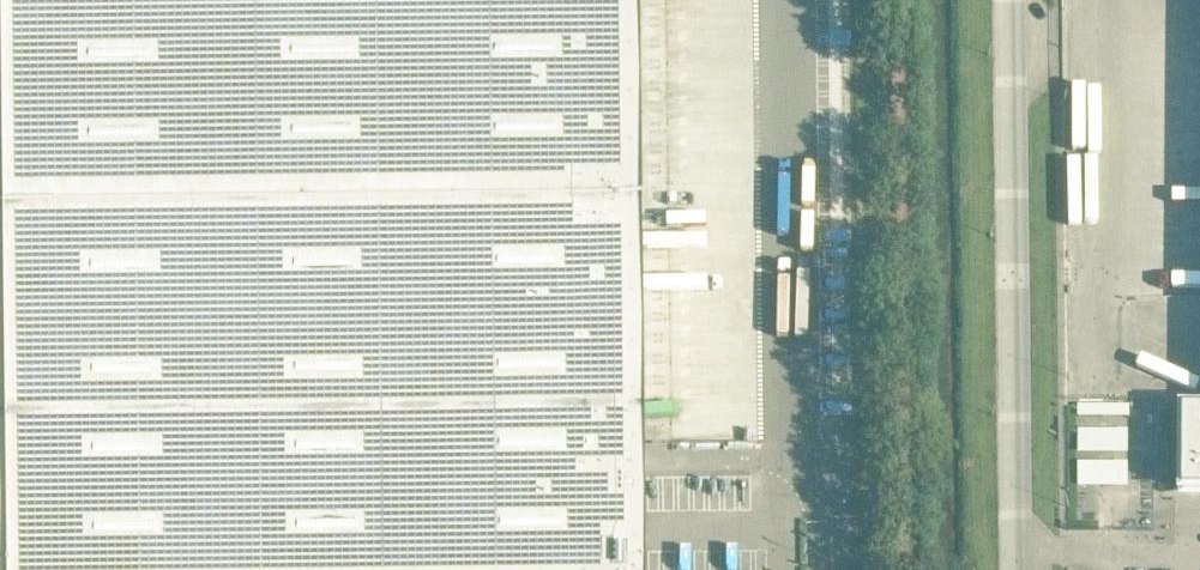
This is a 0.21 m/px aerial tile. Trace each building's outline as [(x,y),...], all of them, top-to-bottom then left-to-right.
[(2,219),(640,212),(638,0),(0,0),(0,17),(2,219)] [(640,212),(2,219),(0,17),(0,569),(644,569),(640,212)] [(1186,413),(1186,479),(1190,479),(1190,492),(1199,492),(1199,413),(1186,413)]
